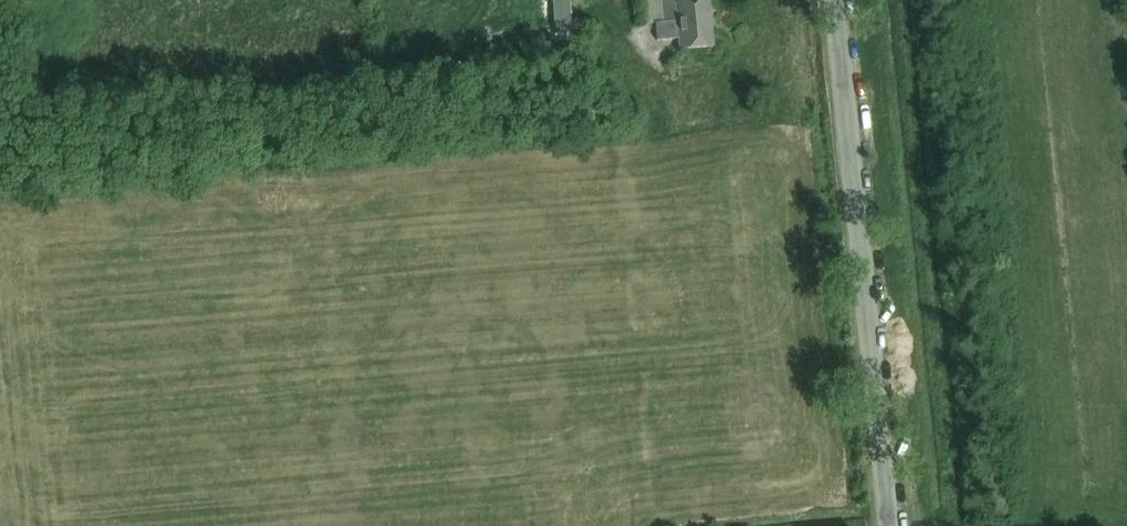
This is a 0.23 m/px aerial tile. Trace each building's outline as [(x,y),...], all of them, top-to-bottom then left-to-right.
[(711,50),(707,5),(674,8),(673,0),(644,0),(647,28),(653,27),(655,45),(677,43),(678,54),(711,50)]
